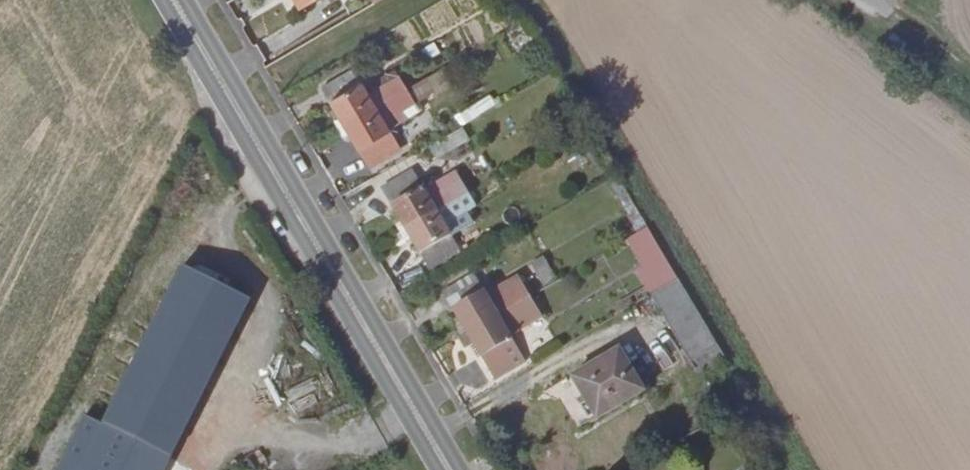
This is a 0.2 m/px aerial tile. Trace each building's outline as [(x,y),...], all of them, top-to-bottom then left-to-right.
[(319,0),(293,0),(300,11),(319,0)] [(470,12),(463,0),(446,0),(425,13),(438,33),(470,12)] [(345,127),(376,108),(368,95),(353,69),(322,88),(345,127)] [(376,108),(406,89),(399,77),(368,95),(376,108)] [(369,169),(401,150),(389,130),(419,112),(411,98),(430,87),(424,78),(406,89),(376,108),(345,127),(369,169)] [(461,121),(495,107),(491,97),(457,112),(461,121)] [(406,229),(468,193),(455,172),(425,190),(413,170),(382,189),(406,229)] [(468,193),(406,229),(430,270),(461,252),(444,224),(475,206),(468,193)] [(639,232),(648,227),(634,204),(625,209),(639,232)] [(659,291),(679,279),(676,275),(648,227),(639,232),(628,239),(659,291)] [(544,288),(557,280),(543,257),(530,264),(544,288)] [(183,263),(102,424),(172,459),(252,298),(183,263)] [(467,333),(529,296),(517,277),(487,295),(474,274),(443,292),(467,333)] [(698,374),(725,357),(679,279),(659,291),(651,296),(698,374)] [(495,380),(525,362),(509,335),(541,316),(529,296),(467,333),(495,380)] [(619,348),(572,376),(584,396),(578,400),(590,422),(643,391),(619,348)]
